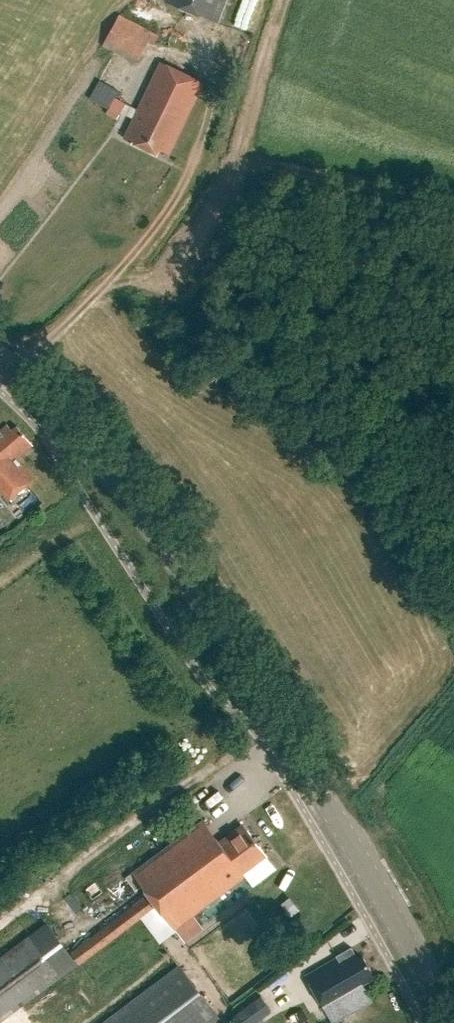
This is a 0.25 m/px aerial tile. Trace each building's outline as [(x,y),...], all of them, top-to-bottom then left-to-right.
[(166,4),(232,29),(243,0),(168,0),(166,4)] [(122,16),(105,46),(137,64),(149,42),(155,46),(160,37),(122,16)] [(124,138),(157,154),(160,149),(170,154),(204,83),(161,62),(137,111),(141,113),(137,120),(134,119),(124,138)] [(126,102),(116,97),(107,112),(117,118),(126,102)] [(34,444),(19,425),(14,429),(9,423),(0,431),(0,484),(13,500),(35,482),(16,459),(34,444)] [(244,874),(267,857),(245,827),(223,844),(205,821),(133,874),(175,930),(247,877),(244,874)] [(0,961),(0,1022),(3,1022),(79,967),(48,925),(0,961)] [(337,955),(338,957),(307,975),(328,1010),(366,987),(363,982),(370,978),(368,974),(373,972),(363,955),(359,958),(352,946),(337,955)] [(103,1022),(212,1022),(218,1018),(180,966),(103,1022)] [(263,996),(234,1018),(237,1022),(258,1022),(274,1011),(263,996)]
